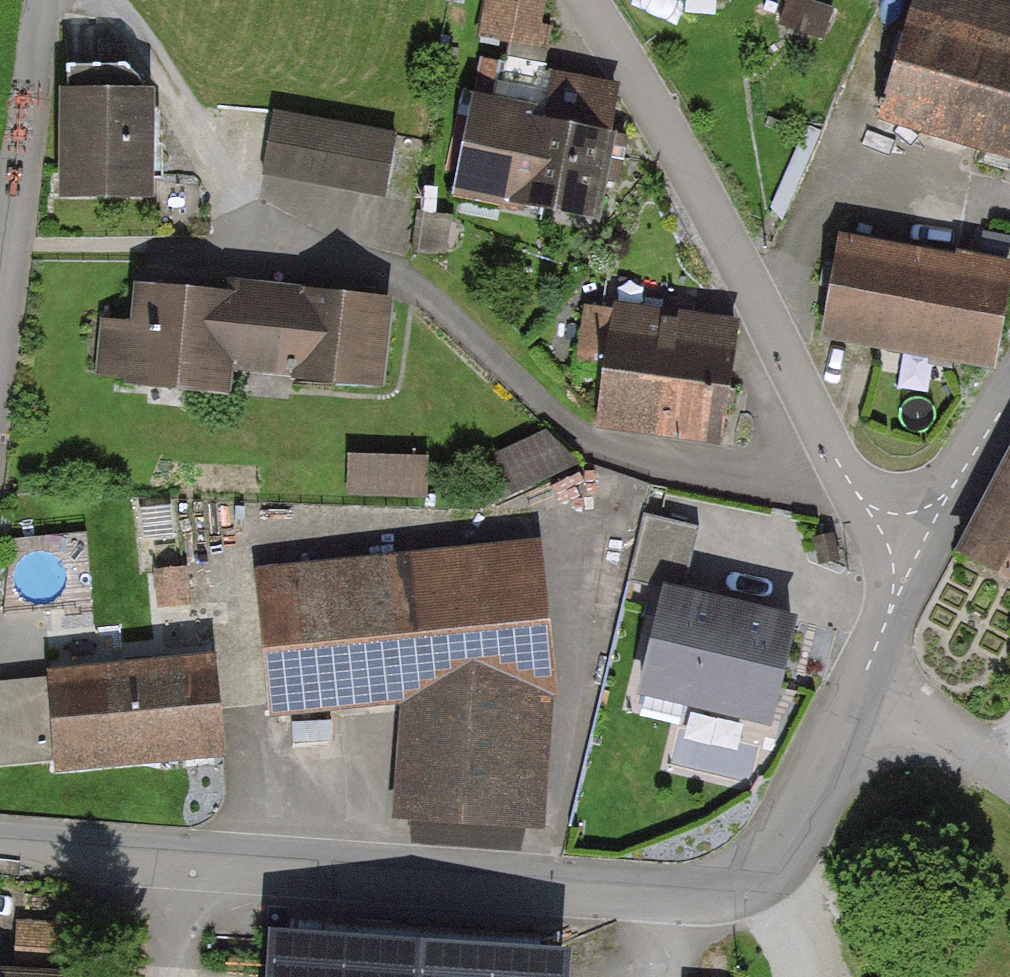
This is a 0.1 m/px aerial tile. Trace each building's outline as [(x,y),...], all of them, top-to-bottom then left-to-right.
[(531,0),(473,0),(468,31),(541,44),(548,3),(531,0)] [(990,0),(915,0),(881,115),(1009,153),(1009,6),(990,0)] [(596,224),(615,86),(533,75),(528,114),(447,103),(434,202),(596,224)] [(146,189),(149,97),(60,95),(57,187),(146,189)] [(401,123),(265,107),(257,173),(393,189),(401,123)] [(1009,265),(845,234),(825,338),(989,368),(1009,265)] [(391,295),(115,272),(112,314),(89,312),(84,376),(214,386),(215,371),(258,374),(257,391),(382,401),(391,295)] [(730,356),(733,335),(598,314),(581,423),(717,443),(730,356)] [(547,438),(492,437),(491,485),(546,486),(547,438)] [(433,454),(342,450),(340,493),(431,497),(433,454)] [(959,551),(1009,577),(1009,450),(959,551)] [(690,559),(698,527),(645,515),(630,577),(665,586),(682,590),(690,559)] [(533,544),(268,570),(280,708),(409,702),(399,814),(534,827),(546,697),(533,544)] [(682,590),(665,586),(639,690),(769,723),(796,618),(682,590)] [(222,759),(212,666),(40,684),(50,778),(222,759)] [(59,921),(18,920),(16,970),(57,972),(59,921)] [(272,927),(269,976),(556,976),(558,947),(272,927)] [(77,973),(57,972),(16,970),(0,969),(0,976),(77,976),(77,973)]
